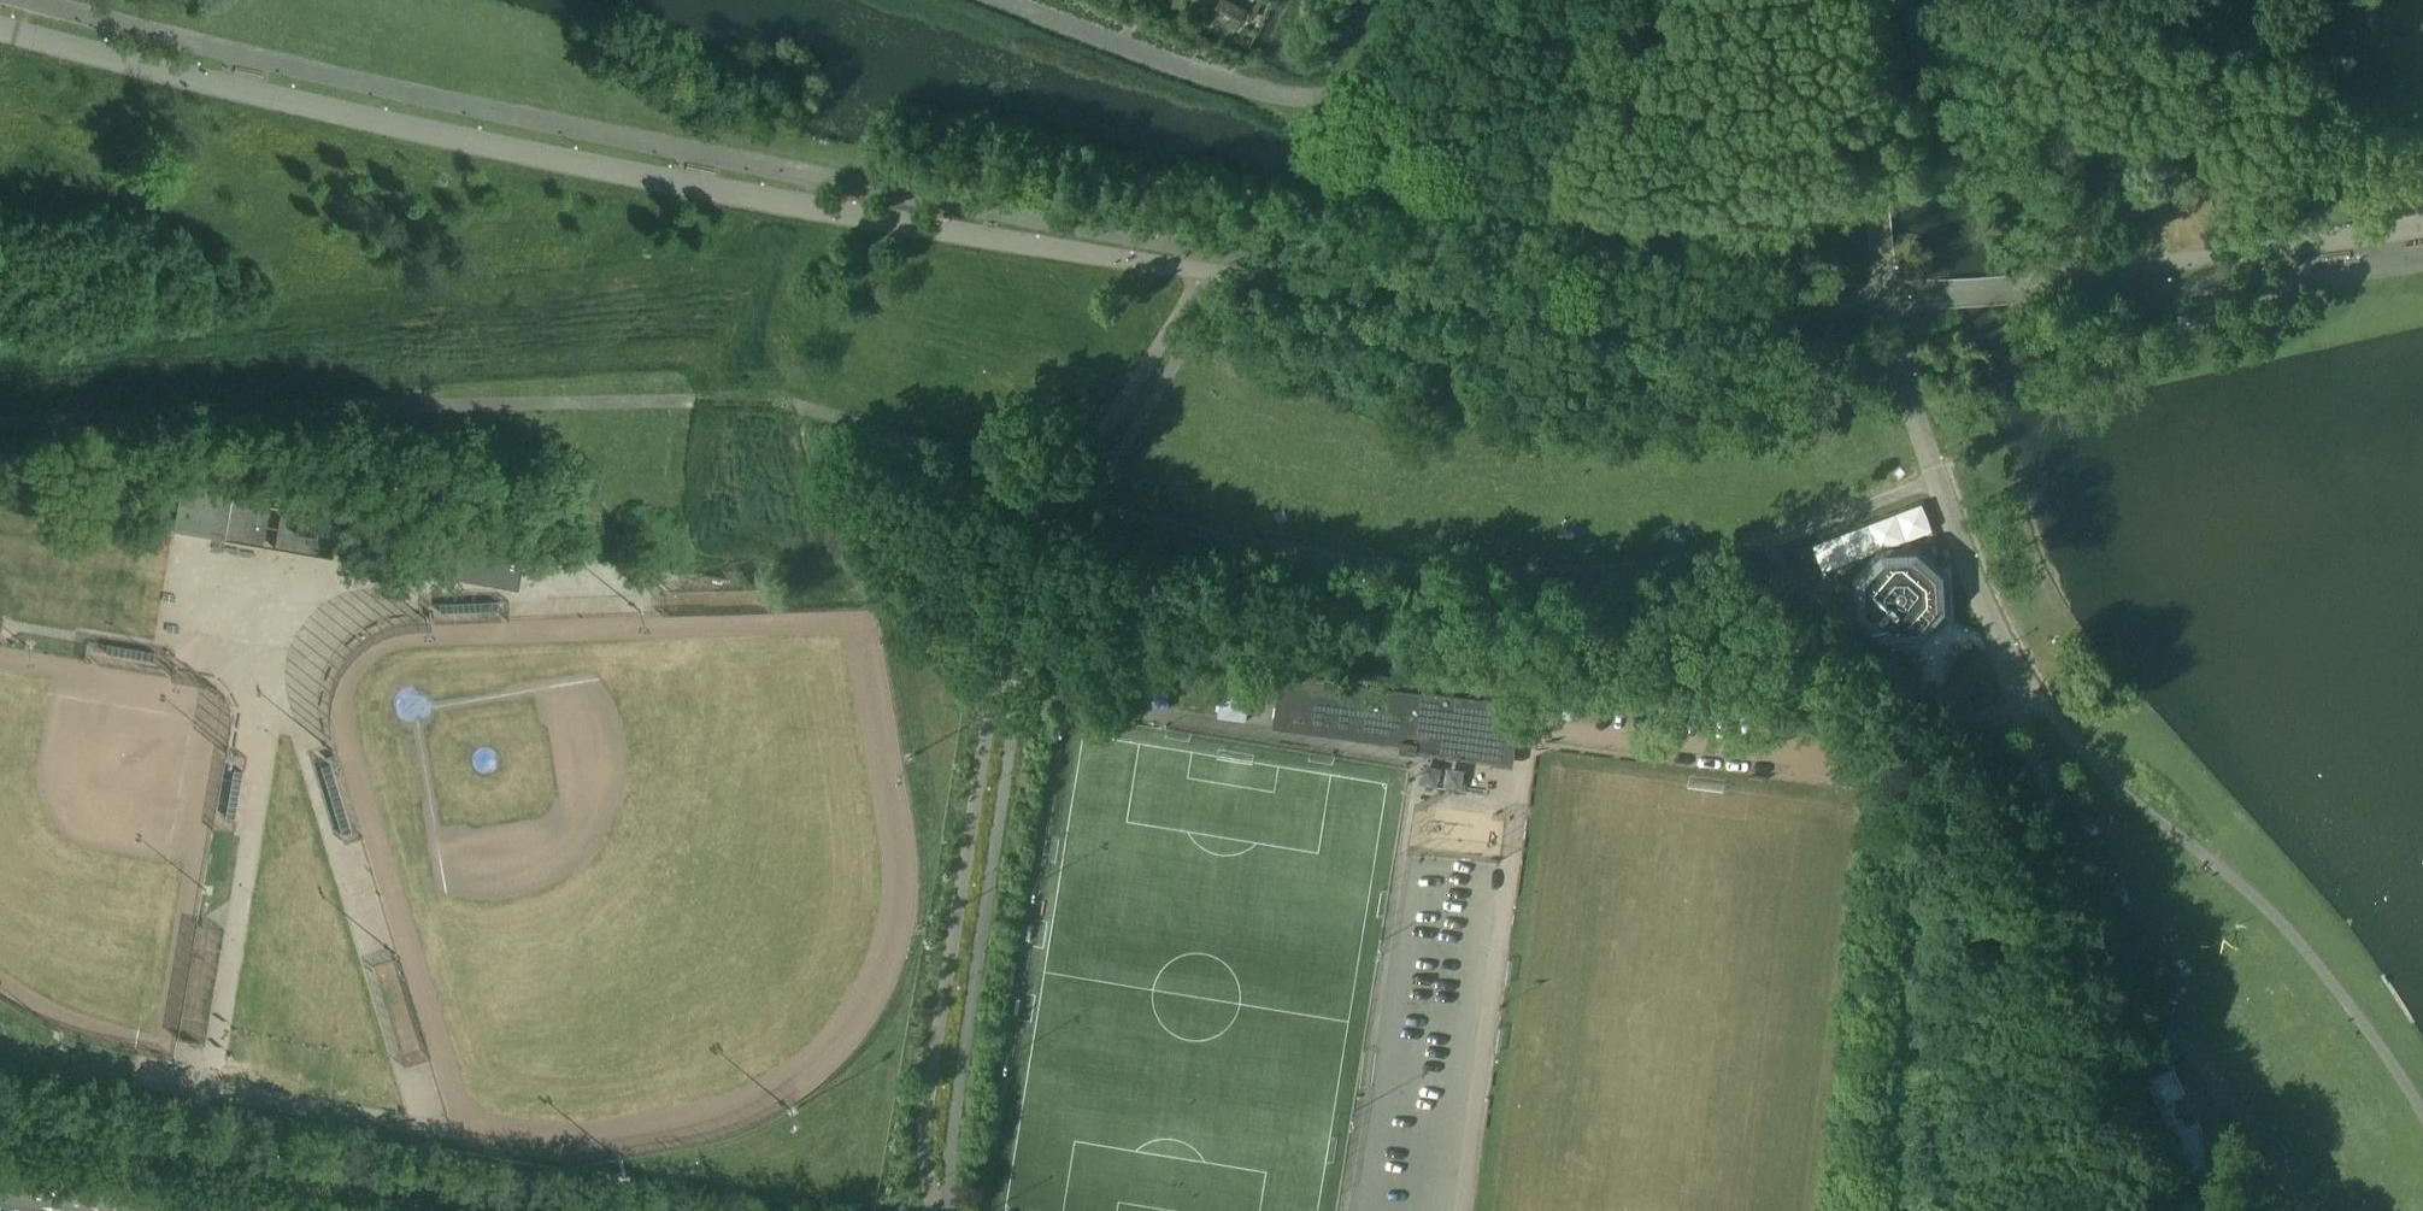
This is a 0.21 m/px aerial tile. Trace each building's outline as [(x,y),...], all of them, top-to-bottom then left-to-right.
[(1246,10),(1227,0),(1219,0),(1211,15),(1235,29),(1246,10)] [(264,547),(275,479),(185,463),(173,531),(264,547)] [(344,500),(285,489),(274,549),(333,559),(344,500)] [(525,551),(455,539),(448,578),(518,590),(525,551)] [(1946,610),(1944,574),(1917,549),(1880,551),(1856,579),(1857,586),(1845,587),(1847,616),(1858,615),(1886,639),(1922,637),(1946,610)] [(1423,694),(1281,675),(1274,727),(1367,739),(1367,737),(1401,741),(1400,752),(1416,754),(1417,749),(1512,762),(1514,745),(1519,705),(1424,691),(1423,694)] [(1222,688),(1218,716),(1245,720),(1249,692),(1222,688)] [(2134,1054),(2190,1174),(2217,1162),(2197,1120),(2184,1126),(2172,1100),(2185,1094),(2173,1068),(2175,1067),(2162,1040),(2134,1054)]
